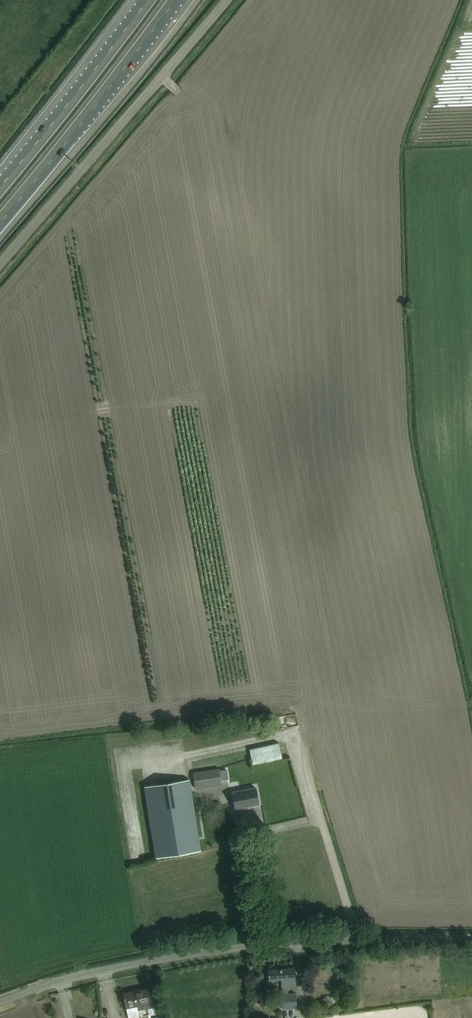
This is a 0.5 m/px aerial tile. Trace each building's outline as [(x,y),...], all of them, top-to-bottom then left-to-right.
[(252,765),(282,759),(278,742),(249,749),(252,765)] [(220,784),(218,768),(193,772),(195,788),(220,784)] [(189,779),(144,786),(156,858),(200,851),(189,779)] [(256,786),(231,791),(234,809),(259,803),(256,786)] [(295,986),(295,978),(294,968),(268,970),(268,980),(281,979),(281,987),(282,994),(281,994),(282,1008),(297,1007),(296,993),(288,993),(287,987),(295,986)] [(297,997),(308,997),(307,982),(296,983),(297,997)] [(124,997),(123,997),(124,1000),(125,999),(126,1007),(137,1005),(138,1010),(154,1007),(153,1002),(152,998),(150,988),(123,993),(124,997)] [(84,1009),(85,1017),(100,1017),(99,1008),(84,1009)] [(119,1010),(110,1011),(110,1017),(119,1017),(119,1010)]
